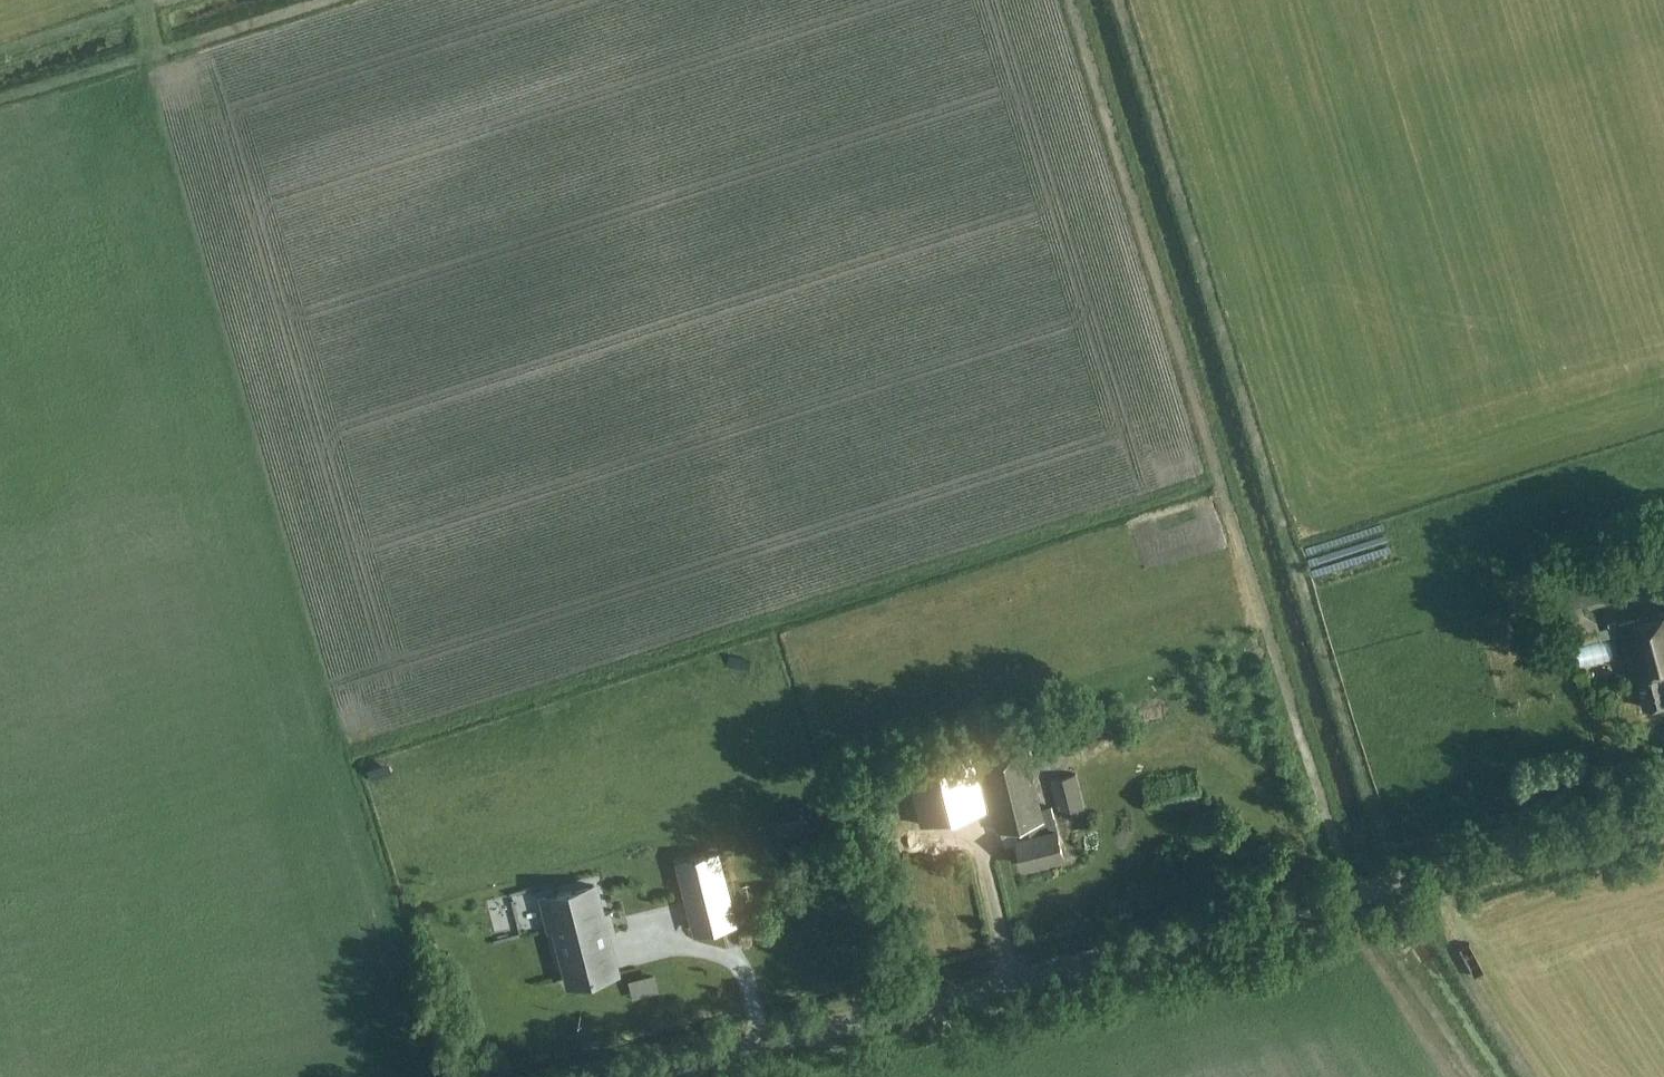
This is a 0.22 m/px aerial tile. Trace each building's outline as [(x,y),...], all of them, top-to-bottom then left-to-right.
[(1619,623),(1632,677),(1636,676),(1643,707),(1663,702),(1663,612),(1619,623)] [(1041,809),(1026,748),(983,759),(988,778),(982,779),(977,760),(912,776),(924,821),(988,806),(984,788),(990,786),(1000,830),(1002,830),(1005,844),(1019,841),(1025,864),(1029,863),(1030,867),(1040,864),(1039,861),(1051,858),(1051,861),(1061,859),(1060,856),(1065,854),(1058,828),(1052,807),(1041,809)] [(1085,809),(1077,773),(1051,779),(1057,804),(1061,803),(1064,814),(1085,809)] [(738,919),(720,851),(681,861),(688,890),(694,888),(705,928),(738,919)] [(531,879),(505,886),(517,927),(542,919),(531,879)] [(558,924),(573,982),(616,971),(594,885),(551,896),(551,898),(556,897),(563,923),(558,924)]
